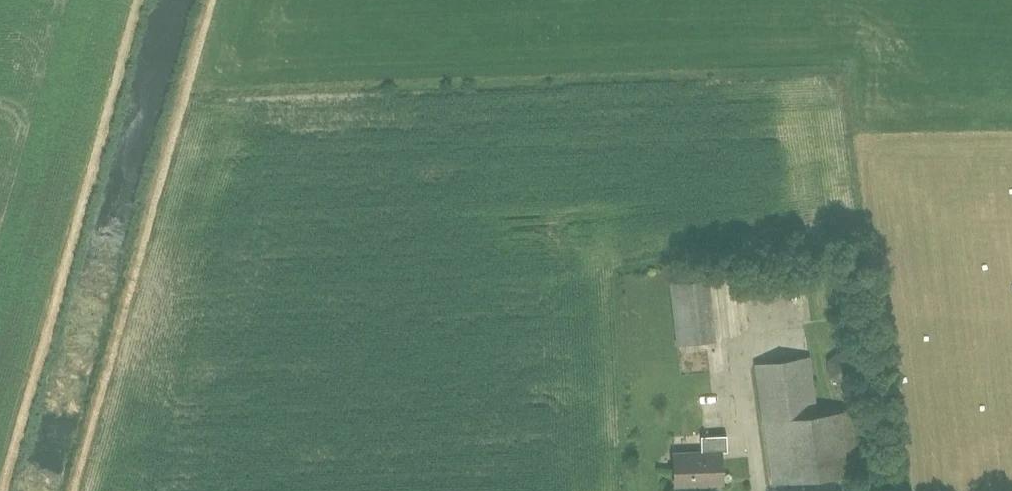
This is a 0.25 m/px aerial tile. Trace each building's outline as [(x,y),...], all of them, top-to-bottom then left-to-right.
[(677,344),(715,339),(708,279),(669,284),(677,344)] [(821,354),(821,340),(801,340),(801,354),(821,354)] [(845,383),(858,374),(857,357),(841,349),(827,360),(829,378),(845,383)] [(817,414),(809,356),(755,364),(763,422),(764,422),(773,484),(869,470),(860,408),(817,414)] [(698,405),(689,413),(698,425),(708,418),(698,405)] [(726,447),(726,436),(727,436),(727,435),(700,436),(701,450),(673,451),(675,483),(695,482),(695,480),(706,479),(706,481),(723,481),(722,452),(728,452),(727,446),(726,447)]
